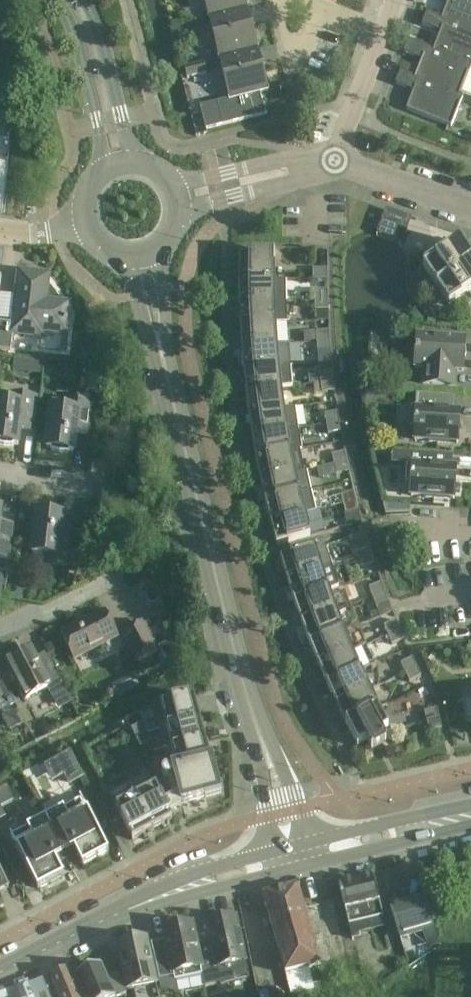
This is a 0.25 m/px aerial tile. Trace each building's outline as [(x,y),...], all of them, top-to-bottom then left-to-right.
[(209,19),(247,9),(245,0),(205,0),(209,19)] [(449,1),(442,19),(442,20),(470,31),(470,0),(450,0),(449,1)] [(247,9),(209,19),(220,59),(258,50),(247,9)] [(422,26),(433,30),(435,26),(442,29),(441,33),(434,50),(434,51),(470,66),(470,31),(442,20),(442,19),(427,13),(422,26)] [(404,53),(415,58),(416,54),(424,57),(422,60),(415,78),(415,79),(460,96),(460,95),(470,68),(470,66),(434,51),(434,50),(409,41),(404,53)] [(258,50),(220,59),(230,100),(230,101),(260,93),(266,92),(267,92),(268,92),(258,50)] [(401,72),(396,85),(406,89),(408,85),(415,88),(414,92),(407,111),(451,128),(464,97),(460,95),(460,96),(415,79),(415,78),(401,72)] [(217,103),(201,107),(207,130),(223,126),(266,116),(260,93),(230,101),(230,100),(217,103)] [(470,266),(470,259),(461,244),(444,255),(438,247),(426,255),(431,264),(423,269),(436,289),(470,266)] [(239,281),(274,281),(274,255),(249,254),(250,258),(239,259),(239,281)] [(436,289),(449,308),(457,303),(463,311),(465,310),(470,306),(470,296),(470,295),(470,294),(470,266),(436,289)] [(327,270),(313,270),(313,281),(327,281),(327,270)] [(19,272),(13,324),(0,322),(0,351),(11,352),(13,334),(42,337),(43,331),(66,334),(68,315),(68,311),(67,309),(65,306),(63,304),(60,303),(46,302),(48,283),(48,280),(47,278),(45,276),(42,275),(19,272)] [(274,281),(239,281),(239,303),(286,302),(286,281),(274,281)] [(314,291),(314,301),(328,301),(327,291),(314,291)] [(328,301),(314,301),(315,311),(328,311),(328,301)] [(286,302),(239,303),(240,326),(275,324),(287,323),(286,302)] [(275,324),(240,326),(242,348),(277,345),(275,324)] [(316,333),(316,343),(330,342),(329,332),(316,333)] [(465,340),(417,337),(415,368),(424,369),(423,385),(455,387),(456,371),(463,372),(465,340)] [(330,352),(330,342),(316,343),(317,353),(330,352)] [(277,345),(242,348),(243,370),(290,366),(288,345),(277,345)] [(246,393),(281,388),(293,387),(290,366),(243,370),(246,393)] [(319,374),(320,384),(334,382),(332,372),(319,374)] [(335,392),(334,382),(320,384),(322,394),(335,392)] [(281,388),(246,393),(248,415),(283,410),(281,388)] [(4,447),(13,447),(14,445),(18,446),(20,433),(32,434),(36,399),(11,396),(10,404),(0,403),(0,446),(4,447)] [(411,408),(410,427),(415,427),(414,441),(429,442),(429,444),(448,445),(448,443),(458,443),(460,412),(453,411),(454,398),(418,396),(417,409),(411,408)] [(52,409),(47,449),(51,449),(51,451),(60,453),(69,453),(69,452),(74,452),(76,430),(88,432),(91,405),(78,404),(65,402),(63,411),(52,409)] [(283,410),(248,415),(252,437),(287,431),(299,429),(296,409),(283,410)] [(325,415),(326,425),(339,423),(338,413),(325,415)] [(339,423),(326,425),(328,435),(341,433),(339,423)] [(287,431),(252,437),(256,459),(300,451),(302,450),(299,429),(287,431)] [(300,451),(256,459),(260,481),(304,471),(300,451)] [(393,451),(392,463),(408,464),(406,483),(411,483),(410,496),(426,497),(425,499),(445,501),(445,499),(455,499),(457,467),(452,467),(453,455),(393,451)] [(332,456),(334,466),(347,463),(345,453),(332,456)] [(347,463),(334,466),(336,475),(349,473),(347,463)] [(260,481),(265,503),(311,492),(307,472),(304,472),(304,471),(260,481)] [(311,492),(265,503),(270,524),(304,516),(305,516),(316,513),(311,492)] [(341,496),(343,506),(356,503),(353,493),(341,496)] [(356,503),(343,506),(346,516),(358,512),(356,503)] [(51,513),(42,513),(42,515),(37,514),(33,554),(59,557),(58,565),(70,567),(74,541),(62,539),(64,517),(60,517),(60,515),(51,513)] [(304,516),(270,524),(276,547),(310,537),(305,516),(304,516)] [(7,559),(10,533),(0,532),(0,559),(7,559)] [(356,550),(359,559),(372,555),(368,546),(356,550)] [(280,560),(287,582),(332,568),(326,547),(280,560)] [(372,555),(359,559),(362,569),(375,565),(372,555)] [(332,568),(287,582),(294,604),(328,592),(339,589),(332,568)] [(369,589),(373,598),(385,594),(382,584),(369,589)] [(328,592),(294,604),(302,625),(335,612),(328,592)] [(389,603),(385,594),(373,598),(376,608),(389,603)] [(105,612),(62,634),(75,660),(118,638),(105,612)] [(310,646),(343,633),(335,612),(302,625),(310,646)] [(384,628),(388,637),(400,632),(396,622),(384,628)] [(138,663),(157,653),(142,624),(123,634),(138,663)] [(400,632),(388,637),(392,646),(404,641),(400,632)] [(319,666),(351,653),(343,633),(310,646),(319,666)] [(32,649),(7,662),(26,700),(48,689),(53,700),(67,693),(60,678),(47,653),(36,659),(32,649)] [(328,687),(360,672),(351,653),(319,666),(328,687)] [(401,665),(405,674),(417,669),(413,660),(401,665)] [(417,669),(405,674),(410,684),(422,678),(417,669)] [(337,707),(369,692),(360,672),(328,687),(337,707)] [(0,703),(4,710),(14,705),(4,683),(0,685),(0,703)] [(379,711),(369,692),(337,707),(347,727),(379,711)] [(162,731),(201,720),(195,698),(156,709),(162,731)] [(379,711),(347,727),(358,748),(367,743),(372,751),(373,750),(386,743),(382,735),(389,731),(379,711)] [(440,721),(438,714),(437,711),(425,714),(427,724),(440,721)] [(201,720),(162,731),(167,751),(206,741),(201,720)] [(430,734),(442,730),(440,721),(427,724),(430,734)] [(148,734),(143,725),(132,731),(136,740),(148,734)] [(153,743),(148,734),(136,740),(141,749),(153,743)] [(212,762),(206,741),(167,751),(173,772),(212,762)] [(71,754),(45,769),(52,781),(53,783),(64,777),(69,787),(85,779),(78,768),(71,754)] [(221,795),(212,762),(173,772),(175,781),(164,784),(155,786),(167,810),(221,795)] [(155,786),(164,784),(157,771),(149,775),(155,786)] [(149,775),(129,786),(153,831),(173,820),(167,810),(155,786),(149,775)] [(153,831),(129,786),(110,796),(115,805),(114,805),(133,841),(153,831)] [(0,790),(0,822),(7,819),(2,810),(15,803),(14,800),(6,787),(0,790)] [(81,800),(46,819),(69,862),(67,858),(76,854),(83,867),(109,853),(108,850),(93,822),(83,804),(81,800)] [(46,819),(10,837),(12,841),(21,858),(36,886),(38,891),(64,877),(57,863),(66,859),(68,862),(69,862),(46,819)] [(373,876),(339,884),(341,894),(342,897),(349,928),(383,919),(380,904),(373,876)] [(303,908),(304,908),(298,887),(300,887),(300,886),(263,896),(285,976),(319,967),(305,913),(304,913),(303,908)] [(406,904),(391,909),(400,938),(416,933),(415,932),(433,927),(425,899),(407,904),(406,904)] [(211,945),(198,948),(202,967),(201,968),(202,975),(218,972),(217,968),(246,962),(236,918),(207,925),(211,945)] [(168,950),(154,953),(160,980),(175,977),(174,974),(201,968),(202,967),(198,948),(193,924),(163,930),(168,950)] [(146,938),(118,945),(128,992),(132,991),(134,996),(159,996),(146,938)] [(126,996),(118,976),(107,981),(101,966),(76,977),(84,996),(123,996),(126,996)] [(52,979),(59,996),(77,996),(67,973),(52,979)] [(27,989),(31,996),(49,996),(43,983),(28,988),(27,989)] [(15,994),(16,996),(31,996),(27,989),(15,994),(16,994),(15,994)]
